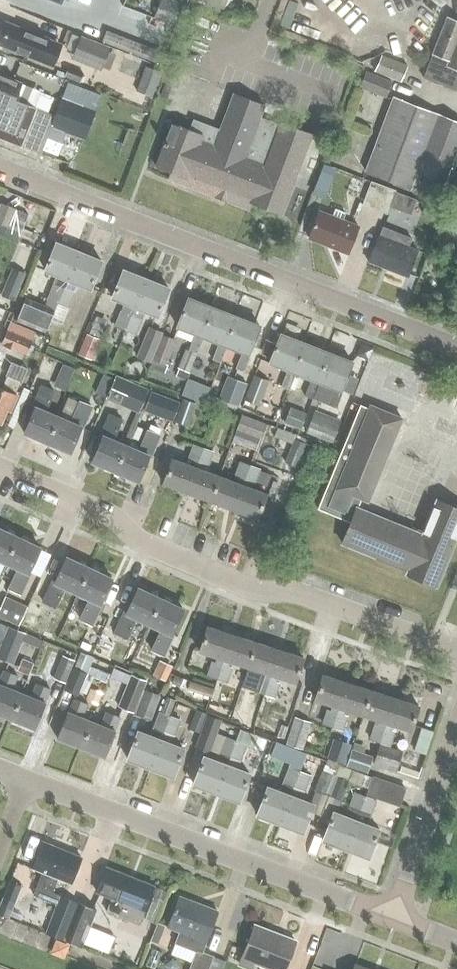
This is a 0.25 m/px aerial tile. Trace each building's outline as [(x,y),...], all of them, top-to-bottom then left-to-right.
[(185,5),(172,0),(160,0),(153,17),(177,26),(185,5)] [(456,89),(456,20),(447,15),(423,77),(456,90),(456,89)] [(3,45),(52,65),(61,43),(35,33),(4,20),(0,31),(0,44),(3,45)] [(106,30),(102,41),(159,64),(163,52),(106,30)] [(99,68),(107,49),(81,38),(75,52),(88,57),(85,63),(99,68)] [(401,81),(408,66),(381,54),(374,69),(401,81)] [(145,66),(136,90),(151,96),(161,71),(145,66)] [(391,81),(364,70),(358,85),(384,97),(391,81)] [(55,116),(13,99),(20,83),(0,74),(0,137),(41,153),(41,152),(54,157),(65,128),(52,122),(55,116)] [(248,209),(251,202),(280,213),(310,134),(280,123),(279,126),(259,119),(264,104),(233,92),(219,129),(193,119),(189,129),(171,122),(155,166),(169,171),(167,179),(248,209)] [(365,171),(410,188),(416,171),(444,182),(456,149),(456,123),(437,116),(438,114),(393,97),(365,171)] [(65,128),(84,135),(92,116),(60,103),(55,116),(52,122),(65,128)] [(320,126),(315,138),(326,142),(330,131),(320,126)] [(311,192),(321,195),(330,168),(321,165),(311,192)] [(364,205),(375,209),(383,187),(372,183),(364,205)] [(375,209),(386,213),(394,191),(383,187),(375,209)] [(447,225),(456,229),(456,200),(447,225)] [(17,240),(29,213),(15,208),(2,202),(1,205),(0,205),(0,233),(17,240)] [(358,226),(319,210),(308,237),(348,253),(358,226)] [(390,240),(378,235),(368,261),(407,276),(417,250),(408,247),(412,238),(393,230),(390,240)] [(57,302),(58,302),(78,251),(55,242),(44,269),(57,274),(48,299),(57,302)] [(89,287),(100,259),(78,251),(58,302),(68,306),(77,282),(89,287)] [(14,301),(26,273),(12,267),(1,295),(14,301)] [(125,329),(145,278),(122,269),(111,296),(125,302),(115,326),(125,329)] [(168,287),(145,278),(125,329),(135,334),(144,310),(156,315),(168,287)] [(25,296),(16,321),(45,332),(50,319),(55,308),(25,296)] [(187,296),(176,325),(195,332),(188,349),(196,352),(203,335),(213,306),(187,296)] [(55,308),(50,319),(61,323),(68,306),(58,302),(57,302),(55,308)] [(220,361),(226,344),(237,315),(213,306),(203,335),(218,341),(212,358),(220,361)] [(237,315),(226,344),(242,350),(235,367),(244,371),(251,353),(248,352),(259,324),(237,315)] [(163,332),(149,326),(136,357),(150,363),(163,332)] [(33,340),(7,329),(1,344),(26,355),(33,340)] [(269,361),(287,368),(280,385),(289,389),(295,371),(306,342),(280,332),(269,361)] [(100,339),(86,333),(78,354),(92,360),(100,339)] [(174,340),(163,335),(153,359),(165,364),(174,340)] [(313,398),(319,381),(330,352),(306,342),(295,371),(312,378),(305,395),(313,398)] [(372,348),(360,344),(356,355),(367,360),(372,348)] [(184,349),(177,367),(188,371),(196,353),(184,349)] [(343,389),(341,389),(352,360),(330,352),(319,381),(313,398),(336,407),(343,389)] [(62,363),(58,374),(70,379),(74,369),(62,363)] [(0,389),(0,422),(6,409),(10,411),(17,396),(14,394),(19,381),(6,375),(0,389)] [(115,375),(105,398),(123,406),(127,397),(142,403),(148,390),(115,375)] [(244,400),(258,405),(267,382),(254,377),(244,400)] [(222,387),(218,398),(238,405),(246,383),(233,378),(229,389),(222,387)] [(34,407),(23,432),(46,442),(57,416),(44,411),(53,390),(40,384),(31,406),(34,407)] [(151,392),(144,409),(173,419),(179,402),(151,392)] [(57,416),(46,442),(69,452),(79,426),(81,427),(91,406),(79,401),(78,401),(67,397),(59,417),(57,416)] [(187,426),(196,403),(183,399),(175,421),(187,426)] [(361,496),(367,499),(401,416),(371,404),(370,407),(361,404),(317,508),(350,521),(342,542),(407,569),(406,571),(436,584),(456,533),(456,507),(436,499),(422,533),(357,506),(361,496)] [(289,406),(283,422),(299,428),(305,413),(289,406)] [(315,409),(306,432),(331,442),(341,420),(315,409)] [(90,461),(113,471),(125,444),(112,439),(120,419),(108,413),(98,435),(101,436),(90,461)] [(266,423),(242,414),(237,427),(261,436),(266,423)] [(149,456),(158,435),(146,429),(137,450),(125,444),(113,471),(136,480),(147,455),(149,456)] [(297,466),(306,443),(294,438),(285,462),(297,466)] [(186,463),(172,458),(163,483),(186,491),(202,448),(193,444),(186,463)] [(212,451),(202,448),(186,491),(210,500),(219,475),(205,470),(212,451)] [(232,480),(219,475),(210,500),(234,509),(249,465),(239,462),(232,480)] [(256,517),(265,492),(251,487),(258,469),(249,465),(234,509),(256,517)] [(17,536),(0,529),(0,560),(5,563),(17,536)] [(39,546),(17,536),(5,563),(17,568),(8,588),(21,594),(31,573),(28,571),(39,546)] [(75,593),(87,567),(64,556),(53,581),(51,580),(41,601),(54,607),(63,587),(75,593)] [(110,577),(87,567),(75,593),(88,598),(80,618),(92,624),(97,615),(102,603),(99,601),(110,577)] [(107,645),(113,631),(126,637),(135,618),(149,624),(162,598),(137,586),(125,611),(123,611),(116,627),(106,623),(102,633),(98,641),(107,645)] [(0,607),(0,617),(18,625),(27,606),(5,596),(0,607)] [(162,598),(149,624),(160,630),(151,649),(163,655),(173,634),(170,632),(178,615),(182,607),(162,598)] [(61,627),(64,616),(53,613),(47,634),(51,636),(54,625),(61,627)] [(13,664),(26,633),(8,626),(0,645),(0,659),(13,664)] [(207,675),(217,678),(232,634),(206,626),(199,650),(216,656),(214,661),(211,661),(207,675)] [(254,641),(232,634),(217,678),(226,681),(231,666),(228,666),(229,661),(246,666),(254,641)] [(82,641),(79,646),(88,650),(91,645),(82,641)] [(279,649),(254,641),(246,666),(263,672),(261,676),(259,676),(255,690),(264,693),(279,649)] [(294,681),(302,656),(279,649),(264,693),(273,696),(278,681),(276,681),(277,676),(294,681)] [(75,660),(62,654),(52,678),(65,684),(75,660)] [(86,674),(73,668),(57,705),(68,710),(74,698),(76,698),(86,674)] [(12,689),(17,676),(3,670),(0,678),(0,714),(10,718),(21,693),(12,689)] [(130,674),(117,706),(133,712),(146,681),(130,674)] [(322,723),(332,726),(347,682),(322,674),(314,699),(331,705),(329,709),(326,708),(322,723)] [(345,709),(361,714),(370,690),(347,682),(332,726),(342,729),(346,715),(343,714),(345,709)] [(30,697),(21,693),(10,718),(34,729),(45,703),(44,702),(50,689),(36,683),(30,697)] [(90,687),(85,698),(97,703),(101,692),(90,687)] [(150,720),(161,693),(144,687),(134,713),(150,720)] [(393,697),(370,690),(361,714),(375,719),(369,738),(379,741),(393,697)] [(165,695),(159,712),(169,716),(170,716),(176,700),(165,695)] [(389,744),(395,725),(409,729),(417,705),(393,697),(379,741),(389,744)] [(56,737),(80,747),(91,721),(81,717),(86,704),(74,699),(68,712),(67,711),(56,737)] [(200,732),(206,714),(194,710),(188,728),(200,732)] [(101,725),(91,721),(80,747),(105,757),(115,731),(114,730),(119,717),(106,712),(101,725)] [(169,716),(159,712),(153,727),(163,731),(169,716)] [(233,713),(231,720),(240,724),(242,716),(233,713)] [(209,753),(222,720),(206,714),(200,732),(194,747),(209,753)] [(169,716),(163,731),(173,734),(179,719),(170,716),(169,716)] [(311,722),(294,716),(285,744),(302,749),(311,722)] [(150,736),(137,731),(127,758),(149,767),(163,731),(153,727),(150,736)] [(149,767),(171,775),(182,748),(170,743),(173,734),(163,731),(149,767)] [(234,740),(224,737),(219,752),(229,755),(234,740)] [(332,738),(326,758),(345,764),(351,744),(332,738)] [(229,755),(239,759),(244,744),(234,740),(229,755)] [(366,746),(354,742),(345,766),(366,773),(372,756),(364,753),(366,746)] [(395,771),(402,750),(380,744),(374,764),(395,771)] [(295,750),(289,767),(298,771),(305,753),(295,750)] [(215,792),(229,755),(219,752),(215,761),(203,756),(192,783),(215,792)] [(215,792),(237,800),(248,773),(235,768),(239,759),(229,755),(215,792)] [(327,759),(322,771),(335,776),(339,765),(340,764),(327,759)] [(339,765),(335,776),(348,781),(352,770),(339,765)] [(289,767),(283,782),(292,786),(298,771),(289,767)] [(298,771),(292,786),(302,789),(308,775),(298,771)] [(315,790),(328,795),(335,776),(322,771),(315,790)] [(341,800),(348,781),(335,776),(328,795),(341,800)] [(373,776),(365,796),(374,800),(375,798),(383,779),(373,776)] [(283,782),(279,791),(267,786),(256,813),(279,822),(292,786),(283,782)] [(301,831),(312,803),(299,798),(302,789),(292,786),(279,822),(301,831)] [(359,811),(365,796),(355,792),(350,807),(359,811)] [(365,796),(359,811),(369,815),(374,800),(365,796)] [(346,816),(333,811),(322,839),(345,847),(359,811),(350,807),(346,816)] [(345,847),(367,856),(378,829),(365,824),(369,815),(359,811),(345,847)] [(76,903),(51,892),(57,878),(70,883),(80,857),(42,842),(31,867),(42,872),(32,894),(56,904),(44,932),(61,939),(76,903)] [(152,886),(106,867),(96,892),(111,898),(106,911),(137,923),(152,886)] [(0,904),(0,915),(9,919),(15,903),(2,898),(0,904)] [(177,900),(167,926),(178,930),(172,943),(194,952),(187,968),(206,968),(212,956),(200,952),(216,911),(198,904),(197,907),(177,900)] [(151,901),(144,918),(153,922),(160,904),(151,901)] [(89,927),(96,909),(79,903),(64,941),(81,948),(83,943),(89,927)] [(273,968),(283,968),(294,941),(253,926),(241,957),(273,968)] [(89,927),(83,943),(107,953),(114,936),(89,927)] [(58,956),(65,954),(69,944),(55,939),(49,953),(58,956)]
